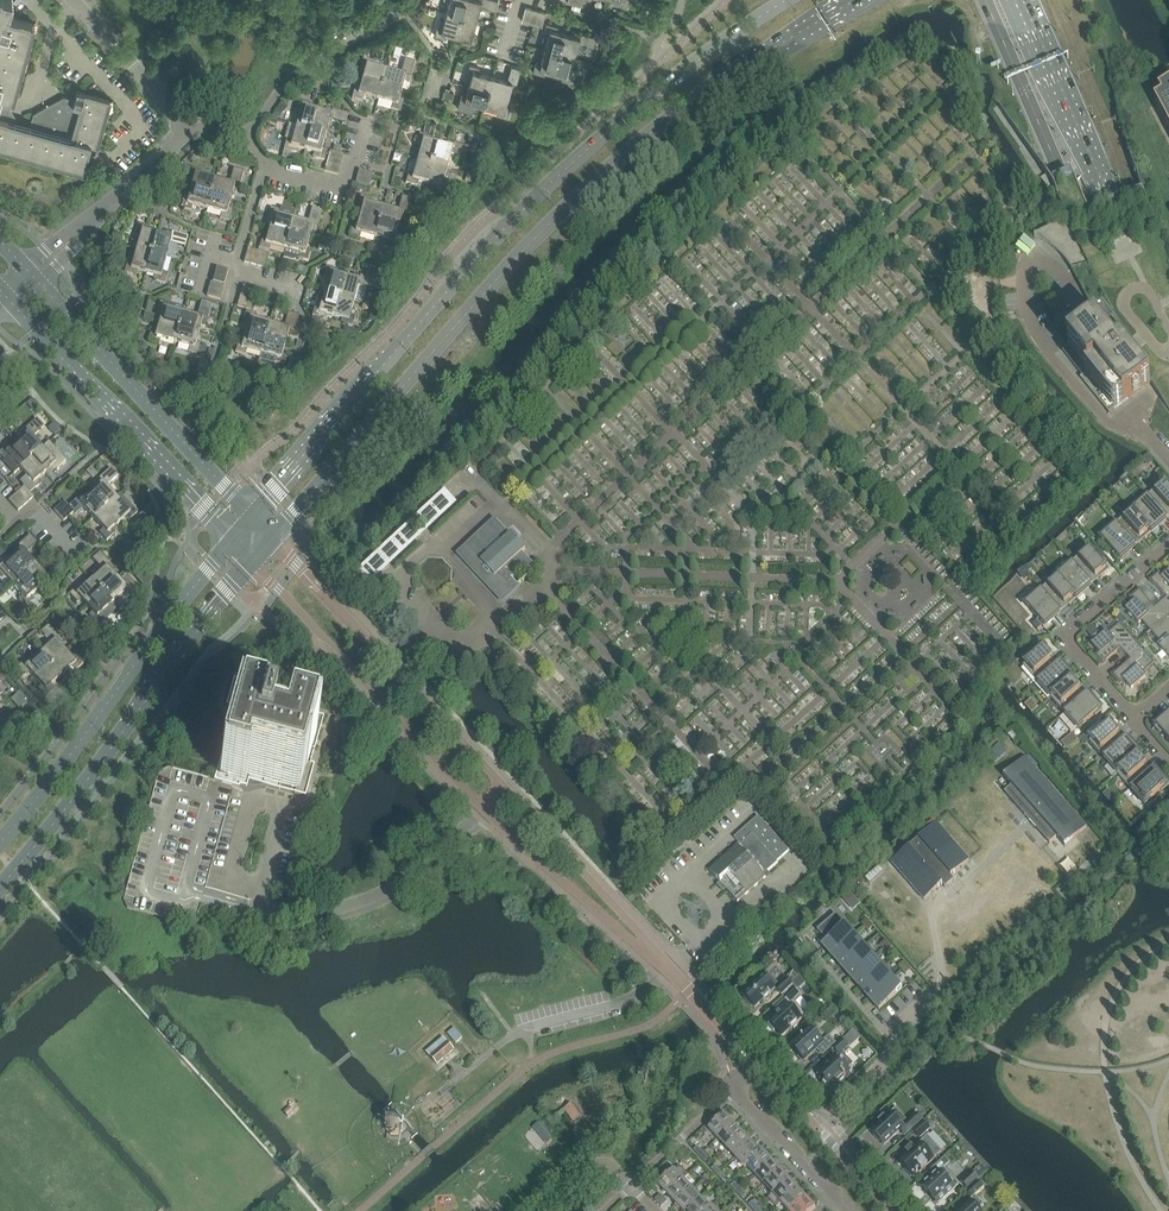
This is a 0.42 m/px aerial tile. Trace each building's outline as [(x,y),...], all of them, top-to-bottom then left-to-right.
[(32,23),(5,15),(8,5),(9,6),(11,0),(0,0),(0,102),(2,97),(10,99),(32,23)] [(444,1),(449,3),(446,13),(454,15),(461,17),(466,0),(445,0),(444,1)] [(498,0),(496,0),(466,0),(461,17),(470,19),(476,21),(480,6),(495,11),(498,0)] [(528,23),(532,9),(526,7),(522,21),(528,23)] [(535,24),(538,11),(532,9),(528,23),(535,24)] [(545,13),(538,11),(535,24),(542,26),(545,13)] [(461,17),(454,15),(446,13),(442,27),(438,26),(435,35),(447,39),(448,35),(456,37),(461,17)] [(476,21),(470,19),(461,17),(456,37),(464,39),(463,43),(475,47),(478,37),(472,35),(476,21)] [(557,31),(558,27),(546,24),(543,34),(548,35),(544,49),(549,51),(559,54),(565,34),(557,31)] [(593,48),(596,38),(574,32),(573,36),(565,34),(559,54),(568,56),(575,58),(579,44),(593,48)] [(559,54),(549,51),(544,49),(540,64),(536,63),(533,72),(542,75),(544,71),(554,74),(559,54)] [(575,58),(568,56),(559,54),(554,74),(562,76),(561,80),(573,83),(575,74),(571,73),(575,58)] [(372,67),(373,63),(363,60),(360,71),(365,72),(362,80),(368,82),(382,86),(386,71),(372,67)] [(409,85),(415,63),(405,60),(401,75),(386,71),(382,86),(397,90),(402,92),(405,84),(409,85)] [(479,67),(476,66),(470,64),(468,73),(467,76),(471,78),(469,86),(474,88),(489,92),(493,76),(478,72),(479,67)] [(515,90),(521,69),(511,66),(507,80),(493,76),(489,92),(503,96),(508,97),(511,89),(515,90)] [(576,84),(580,89),(586,83),(582,79),(576,84)] [(382,86),(368,82),(362,80),(360,89),(356,88),(352,99),(362,102),(364,97),(378,101),(382,86)] [(1158,90),(1159,90),(1161,95),(1154,98),(1168,127),(1168,84),(1158,90)] [(402,92),(397,90),(382,86),(378,101),(393,105),(391,110),(401,113),(404,101),(400,100),(402,92)] [(489,92),(474,88),(469,86),(467,94),(462,93),(459,104),(469,107),(470,103),(485,107),(489,92)] [(84,169),(91,145),(95,146),(109,100),(77,90),(74,100),(63,97),(33,114),(29,127),(8,121),(9,117),(6,112),(3,107),(0,106),(0,146),(84,169)] [(445,90),(443,96),(448,98),(452,99),(454,93),(450,92),(445,90)] [(508,97),(503,96),(489,92),(485,107),(499,111),(498,115),(508,118),(511,107),(506,105),(508,97)] [(309,109),(310,104),(298,101),(295,111),(300,112),(296,127),(303,129),(311,131),(317,111),(309,109)] [(345,125),(348,115),(326,109),(325,113),(317,111),(311,131),(320,133),(326,135),(330,121),(345,125)] [(311,131),(303,129),(296,127),(292,142),(287,140),(285,150),(296,153),(298,149),(306,151),(311,131)] [(326,135),(320,133),(311,131),(306,151),(314,153),(313,158),(325,161),(327,151),(322,150),(326,135)] [(430,143),(431,138),(420,135),(417,145),(422,146),(418,161),(425,163),(433,165),(438,145),(430,143)] [(467,159),(469,149),(447,143),(447,147),(438,145),(433,165),(441,167),(448,169),(452,155),(467,159)] [(342,163),(344,156),(331,152),(329,159),(342,163)] [(340,169),(342,163),(329,159),(327,165),(340,169)] [(433,165),(425,163),(418,161),(414,175),(409,174),(406,184),(418,187),(419,183),(427,185),(433,165)] [(338,176),(340,169),(327,165),(325,172),(338,176)] [(448,169),(441,167),(433,165),(427,185),(435,187),(434,192),(446,195),(449,185),(444,184),(448,169)] [(192,169),(184,166),(182,175),(190,178),(192,169)] [(201,176),(202,171),(192,169),(190,178),(189,181),(193,182),(191,190),(197,191),(211,195),(215,180),(201,176)] [(238,194),(244,172),(234,169),(230,185),(215,180),(211,195),(226,199),(231,201),(234,193),(238,194)] [(373,175),(362,172),(359,171),(358,178),(371,182),(372,178),(373,175)] [(1054,184),(1050,178),(1048,174),(1041,179),(1046,188),(1054,184)] [(369,189),(371,182),(358,178),(356,185),(358,186),(366,188),(369,189)] [(211,195),(197,191),(191,190),(189,198),(185,197),(181,208),(191,211),(192,206),(207,210),(211,195)] [(231,201),(226,199),(211,195),(207,210),(221,214),(220,219),(230,222),(233,210),(229,209),(231,201)] [(369,205),(371,200),(361,197),(358,208),(362,210),(359,219),(365,220),(379,224),(384,209),(369,205)] [(406,222),(412,201),(402,198),(398,213),(384,209),(379,224),(394,228),(399,229),(401,221),(406,222)] [(441,199),(439,206),(448,208),(450,201),(441,199)] [(270,230),(275,231),(290,235),(294,220),(292,220),(294,212),(281,209),(281,211),(271,209),(267,220),(272,222),(270,230)] [(316,234),(322,212),(313,210),(308,224),(294,220),(290,235),(304,239),(309,241),(312,233),(316,234)] [(379,224),(365,220),(359,219),(358,226),(353,225),(350,237),(360,240),(361,235),(375,239),(379,224)] [(1089,261),(1073,228),(1070,220),(1035,237),(1035,238),(1040,240),(1046,243),(1049,245),(1052,247),(1055,250),(1058,252),(1060,255),(1063,258),(1065,260),(1067,263),(1070,266),(1072,270),(1087,262),(1089,261)] [(149,232),(150,228),(138,224),(136,234),(141,236),(137,250),(143,252),(152,254),(157,234),(149,232)] [(399,229),(394,228),(379,224),(375,239),(390,243),(389,248),(399,250),(402,238),(397,237),(399,229)] [(290,235),(275,231),(270,230),(267,238),(263,237),(260,249),(269,251),(271,246),(285,250),(290,235)] [(186,248),(188,238),(167,232),(165,237),(157,234),(152,254),(160,257),(167,258),(171,244),(186,248)] [(309,241),(304,239),(290,235),(285,250),(300,254),(299,259),(308,262),(312,250),(307,249),(309,241)] [(410,251),(415,252),(416,252),(417,250),(419,242),(413,240),(410,251)] [(152,254),(143,252),(137,250),(133,265),(128,263),(125,273),(137,276),(138,272),(146,274),(152,254)] [(251,265),(255,252),(248,250),(244,263),(251,265)] [(258,267),(261,253),(255,252),(251,265),(258,267)] [(265,269),(268,255),(261,253),(258,267),(265,269)] [(167,258),(160,257),(152,254),(146,274),(154,276),(153,281),(165,284),(168,275),(163,273),(167,258)] [(1090,268),(1087,262),(1073,269),(1076,275),(1090,268)] [(337,275),(338,271),(326,267),(323,277),(329,279),(325,293),(331,295),(340,297),(345,277),(337,275)] [(1092,274),(1090,268),(1076,275),(1079,281),(1092,274)] [(225,287),(229,273),(217,270),(213,284),(225,287)] [(1082,286),(1095,280),(1092,274),(1079,281),(1082,286)] [(373,291),(376,281),(354,275),(353,280),(345,277),(340,297),(347,300),(355,302),(359,287),(373,291)] [(1085,292),(1098,285),(1095,280),(1082,286),(1085,292)] [(225,287),(213,284),(211,283),(209,290),(223,294),(225,287)] [(1088,298),(1101,291),(1098,285),(1085,292),(1088,298)] [(255,297),(257,291),(244,287),(242,293),(255,297)] [(221,301),(223,294),(209,290),(208,297),(221,301)] [(1091,303),(1104,297),(1101,291),(1088,298),(1091,303)] [(253,304),(255,297),(242,293),(240,300),(253,304)] [(340,297),(331,295),(325,293),(321,308),(315,307),(313,316),(315,317),(320,318),(325,320),(326,315),(334,317),(340,297)] [(355,302),(347,300),(340,297),(334,317),(342,320),(341,324),(353,327),(356,318),(350,316),(355,302)] [(1094,309),(1107,303),(1104,297),(1091,303),(1094,309)] [(251,310),(253,304),(240,300),(238,307),(251,310)] [(169,310),(170,305),(160,302),(157,314),(162,316),(160,324),(165,325),(180,329),(184,314),(169,310)] [(206,328),(212,306),(202,303),(198,318),(184,314),(180,329),(194,333),(199,335),(202,326),(206,328)] [(1110,309),(1107,303),(1094,309),(1097,316),(1110,309)] [(255,321),(257,316),(247,313),(244,325),(248,326),(246,334),(251,336),(266,340),(270,325),(255,321)] [(293,338),(299,317),(289,314),(285,329),(270,325),(266,340),(280,344),(286,346),(288,337),(293,338)] [(1104,318),(1062,351),(1063,352),(1083,376),(1080,378),(1109,413),(1109,414),(1121,405),(1129,398),(1139,390),(1151,381),(1150,381),(1150,380),(1131,357),(1130,355),(1128,356),(1126,354),(1131,351),(1130,350),(1130,351),(1124,344),(1125,343),(1125,342),(1124,343),(1104,318)] [(180,329),(165,325),(160,324),(157,332),(153,330),(150,342),(160,345),(161,340),(175,344),(180,329)] [(199,335),(194,333),(180,329),(175,344),(190,348),(189,353),(198,356),(199,354),(201,347),(202,344),(197,343),(199,335)] [(266,340),(251,336),(246,334),(244,342),(239,341),(236,353),(246,356),(247,351),(262,355),(266,340)] [(286,346),(280,344),(266,340),(262,355),(276,359),(275,364),(285,366),(288,355),(284,353),(286,346)] [(291,360),(288,370),(297,373),(300,362),(291,360)] [(265,380),(266,373),(257,370),(255,377),(265,380)] [(39,408),(31,401),(26,405),(34,413),(39,408)] [(33,438),(44,427),(37,420),(20,435),(23,438),(17,444),(31,459),(42,449),(33,438)] [(53,424),(48,429),(54,436),(60,431),(53,424)] [(31,459),(17,444),(11,450),(8,446),(0,453),(0,456),(6,462),(9,459),(19,470),(31,459)] [(56,457),(52,460),(42,449),(31,459),(45,475),(51,469),(54,472),(63,464),(56,457)] [(39,480),(45,475),(31,459),(19,470),(29,481),(26,484),(33,492),(36,489),(42,484),(39,480)] [(117,476),(121,473),(116,466),(112,470),(111,469),(95,483),(99,487),(91,494),(105,509),(116,499),(106,487),(118,477),(117,476)] [(93,479),(97,474),(91,468),(86,472),(93,479)] [(1147,497),(1165,517),(1168,514),(1168,489),(1163,483),(1147,497)] [(28,502),(34,498),(30,494),(24,488),(19,492),(28,502)] [(33,492),(30,494),(34,498),(39,493),(36,489),(33,492)] [(369,584),(456,504),(444,491),(357,571),(369,584)] [(23,507),(28,502),(19,492),(18,493),(14,497),(23,507)] [(93,519),(105,509),(91,494),(84,500),(80,497),(72,504),(79,511),(83,508),(93,519)] [(18,512),(23,507),(14,497),(9,502),(18,512)] [(1165,517),(1147,497),(1132,510),(1152,533),(1159,527),(1157,525),(1165,517)] [(126,510),(116,499),(105,509),(119,524),(125,518),(128,522),(137,514),(130,506),(126,510)] [(59,517),(69,507),(64,502),(54,511),(59,517)] [(63,522),(74,513),(69,507),(59,517),(63,522)] [(112,530),(119,524),(105,509),(93,519),(103,530),(99,534),(106,541),(115,533),(112,530)] [(1152,533),(1132,510),(1116,524),(1134,544),(1143,537),(1145,539),(1145,540),(1152,533)] [(140,515),(136,519),(141,524),(145,520),(140,515)] [(511,537),(507,532),(497,521),(463,552),(464,555),(467,559),(470,564),(472,566),(475,570),(479,575),(484,580),(488,584),(492,588),(494,590),(498,593),(503,596),(505,598),(518,586),(512,579),(524,567),(530,575),(537,569),(522,553),(526,549),(513,535),(511,537)] [(1134,544),(1116,524),(1100,538),(1114,554),(1112,555),(1119,563),(1128,555),(1126,552),(1134,544)] [(26,554),(37,544),(30,536),(13,551),(16,555),(10,560),(24,576),(36,565),(26,554)] [(1096,555),(1101,560),(1105,556),(1096,546),(1093,548),(1098,553),(1096,555)] [(1088,549),(1073,562),(1091,583),(1099,576),(1101,578),(1100,578),(1101,579),(1110,571),(1104,563),(1102,565),(1088,549)] [(111,573),(115,570),(100,553),(93,560),(102,571),(91,581),(102,593),(117,579),(111,573)] [(24,576),(10,560),(4,566),(1,563),(0,563),(0,577),(3,575),(13,586),(24,576)] [(1091,583),(1073,562),(1057,576),(1078,599),(1084,594),(1081,591),(1091,583)] [(46,576),(36,565),(24,576),(38,591),(44,585),(47,589),(56,581),(49,573),(46,576)] [(1030,578),(1024,571),(1020,574),(1026,582),(1030,578)] [(1160,603),(1168,613),(1168,571),(1162,577),(1159,574),(1151,581),(1165,598),(1160,603)] [(151,583),(143,575),(137,580),(147,591),(151,583)] [(32,597),(38,591),(24,576),(13,586),(23,597),(19,600),(31,613),(36,608),(32,603),(35,600),(32,597)] [(1078,599),(1057,576),(1042,590),(1060,610),(1068,603),(1070,605),(1069,605),(1070,606),(1078,599)] [(126,582),(123,585),(117,579),(102,593),(112,604),(123,594),(127,598),(134,591),(126,582)] [(87,607),(102,593),(91,581),(80,591),(77,588),(69,594),(78,604),(81,600),(87,607)] [(1060,610),(1042,590),(1025,604),(1039,620),(1037,622),(1044,629),(1053,621),(1050,618),(1060,610)] [(1168,616),(1168,613),(1160,603),(1154,608),(1139,591),(1132,598),(1134,601),(1125,609),(1139,624),(1142,621),(1151,632),(1148,635),(1168,616)] [(101,615),(112,604),(102,593),(87,607),(92,613),(89,616),(97,625),(105,618),(101,615)] [(1117,622),(1122,627),(1128,622),(1121,614),(1115,619),(1117,622)] [(1148,635),(1152,632),(1161,642),(1157,645),(1168,659),(1168,616),(1148,635)] [(88,618),(84,622),(92,631),(96,627),(88,618)] [(1124,655),(1137,644),(1117,622),(1120,626),(1109,635),(1106,631),(1101,636),(1095,641),(1091,644),(1099,654),(1096,656),(1103,664),(1119,650),(1124,655)] [(60,646),(64,643),(48,626),(41,633),(51,644),(40,654),(50,666),(66,652),(60,646)] [(1096,630),(1090,635),(1095,641),(1101,636),(1096,630)] [(1143,651),(1137,644),(1124,655),(1129,661),(1113,676),(1120,684),(1123,681),(1131,690),(1146,677),(1143,673),(1153,664),(1156,668),(1157,667),(1149,658),(1143,651)] [(1037,683),(1057,665),(1050,656),(1052,654),(1052,655),(1053,654),(1045,645),(1037,651),(1039,653),(1023,667),(1037,683)] [(1146,649),(1143,651),(1149,658),(1152,656),(1146,649)] [(75,655),(71,658),(66,652),(50,666),(61,677),(72,667),(76,671),(83,664),(75,655)] [(35,680),(50,666),(40,654),(29,664),(25,661),(14,671),(22,680),(29,674),(35,680)] [(1051,698),(1074,678),(1068,671),(1065,674),(1057,665),(1037,683),(1051,698)] [(50,687),(61,677),(50,666),(35,680),(41,686),(37,689),(45,698),(53,691),(50,687)] [(1080,685),(1074,678),(1051,698),(1065,714),(1085,696),(1077,687),(1080,685)] [(264,727),(274,690),(234,679),(227,706),(235,708),(231,723),(238,725),(235,734),(233,733),(222,776),(245,783),(247,776),(251,777),(251,774),(266,778),(265,783),(288,789),(289,787),(297,789),(296,795),(307,798),(315,766),(305,764),(309,749),(316,751),(325,718),(293,709),(283,746),(269,743),(272,730),(264,727)] [(20,693),(11,701),(19,710),(28,702),(20,693)] [(1092,705),(1085,696),(1065,714),(1079,730),(1094,716),(1096,718),(1103,711),(1095,702),(1092,705)] [(49,711),(53,707),(49,702),(45,706),(49,711)] [(1165,722),(1163,719),(1154,727),(1160,735),(1162,733),(1168,741),(1168,719),(1165,722)] [(1104,758),(1124,740),(1116,732),(1118,730),(1119,730),(1119,729),(1111,720),(1104,727),(1105,728),(1090,742),(1104,758)] [(1012,733),(1008,736),(1013,742),(1017,738),(1012,733)] [(1117,774),(1140,753),(1134,746),(1131,749),(1124,740),(1104,758),(1117,774)] [(999,743),(987,754),(995,763),(1007,752),(999,743)] [(1146,760),(1140,753),(1117,774),(1131,789),(1151,771),(1143,763),(1146,760)] [(1086,828),(1025,758),(1002,778),(1010,787),(1003,793),(1049,845),(1056,838),(1064,847),(1086,828)] [(1151,771),(1131,789),(1145,805),(1161,791),(1162,793),(1168,787),(1168,786),(1162,777),(1159,780),(1151,771)] [(777,863),(789,852),(758,817),(734,840),(738,845),(709,871),(738,903),(766,878),(761,873),(765,870),(768,873),(778,864),(777,863)] [(968,861),(936,824),(891,863),(923,900),(941,885),(944,888),(953,880),(950,877),(968,861)] [(872,873),(867,877),(872,882),(874,880),(876,878),(872,873)] [(822,947),(832,957),(855,937),(835,915),(817,931),(827,942),(822,947)] [(865,928),(870,923),(867,919),(862,924),(865,928)] [(871,923),(870,923),(865,928),(868,932),(871,929),(874,927),(871,923)] [(841,968),(864,948),(855,937),(832,957),(841,968)] [(884,949),(889,944),(886,941),(883,943),(880,945),(884,949)] [(887,953),(890,950),(893,948),(889,944),(884,949),(887,953)] [(874,958),(864,948),(841,968),(850,979),(874,958)] [(860,989),(883,969),(874,958),(850,979),(860,989)] [(902,971),(908,966),(904,962),(902,964),(899,967),(902,971)] [(911,970),(908,966),(902,971),(906,975),(909,972),(911,970)] [(869,1000),(892,980),(883,969),(860,989),(869,1000)] [(748,991),(743,996),(745,998),(744,999),(752,1007),(753,1006),(755,1009),(764,1000),(764,1001),(771,995),(770,994),(775,989),(777,991),(784,984),(782,982),(778,985),(767,974),(763,978),(763,977),(757,982),(755,980),(752,983),(747,989),(748,991)] [(795,981),(791,984),(794,987),(796,990),(797,989),(798,991),(806,983),(800,976),(799,977),(795,981)] [(902,991),(892,980),(869,1000),(879,1011),(902,991)] [(784,984),(777,991),(783,997),(794,987),(791,984),(788,981),(784,984)] [(782,1012),(769,1024),(782,1038),(791,1030),(792,1031),(798,1025),(797,1024),(806,1015),(794,1002),(802,995),(798,991),(797,989),(796,990),(777,1007),(782,1012)] [(463,1039),(454,1029),(447,1035),(456,1045),(463,1039)] [(810,1030),(791,1048),(800,1057),(800,1056),(805,1061),(818,1049),(825,1056),(838,1044),(831,1037),(824,1044),(810,1030)] [(438,1066),(454,1052),(443,1040),(427,1054),(438,1066)] [(840,1056),(819,1075),(822,1079),(821,1080),(830,1090),(851,1071),(849,1069),(854,1064),(843,1053),(850,1046),(846,1041),(835,1050),(840,1056)] [(573,1121),(580,1116),(572,1105),(565,1111),(573,1121)] [(887,1107),(880,1113),(885,1118),(891,1112),(887,1107)] [(405,1110),(398,1108),(395,1108),(392,1109),(388,1110),(384,1113),(381,1117),(380,1121),(379,1125),(380,1129),(382,1135),(385,1138),(389,1141),(393,1143),(398,1143),(403,1142),(408,1140),(409,1138),(412,1134),(414,1128),(415,1124),(413,1118),(411,1114),(408,1112),(405,1110)] [(289,1109),(284,1114),(288,1118),(293,1113),(289,1109)] [(918,1113),(908,1122),(897,1110),(894,1113),(892,1111),(891,1112),(885,1118),(870,1131),(884,1147),(900,1132),(905,1138),(924,1120),(918,1113)] [(718,1140),(734,1125),(724,1115),(709,1130),(718,1140)] [(533,1128),(547,1145),(553,1140),(539,1123),(533,1128)] [(924,1123),(914,1133),(919,1139),(930,1129),(924,1123)] [(727,1149),(743,1134),(734,1125),(718,1140),(727,1149)] [(908,1154),(899,1162),(906,1169),(905,1170),(911,1177),(912,1176),(914,1178),(916,1175),(917,1176),(918,1174),(941,1152),(928,1137),(930,1135),(927,1132),(919,1139),(922,1141),(913,1149),(912,1147),(906,1152),(908,1154)] [(735,1159),(751,1144),(743,1134),(727,1149),(735,1159)] [(746,1166),(760,1153),(751,1144),(735,1159),(744,1168),(746,1167),(746,1166)] [(700,1157),(704,1154),(698,1147),(694,1151),(700,1157)] [(681,1164),(692,1154),(688,1149),(677,1160),(681,1164)] [(755,1175),(771,1160),(762,1151),(761,1153),(760,1153),(746,1166),(755,1175)] [(709,1159),(707,1157),(704,1154),(700,1157),(705,1163),(709,1159)] [(764,1185),(780,1170),(771,1160),(755,1175),(764,1185)] [(683,1180),(688,1176),(679,1166),(674,1171),(674,1170),(658,1185),(667,1195),(683,1180)] [(717,1176),(721,1172),(715,1166),(711,1169),(717,1176)] [(922,1187),(938,1205),(959,1185),(943,1168),(922,1187)] [(773,1195),(789,1180),(780,1170),(764,1185),(773,1195)] [(722,1181),(726,1177),(721,1172),(717,1176),(722,1181)] [(973,1174),(963,1183),(968,1189),(978,1179),(973,1174)] [(676,1205),(692,1190),(683,1180),(667,1195),(676,1205)] [(782,1204),(798,1189),(789,1180),(773,1195),(769,1199),(777,1208),(782,1204)] [(984,1188),(979,1182),(967,1194),(972,1200),(960,1210),(981,1210),(980,1210),(984,1206),(975,1197),(984,1188)] [(736,1193),(740,1189),(734,1183),(730,1187),(736,1193)] [(741,1198),(745,1195),(740,1189),(736,1193),(741,1198)] [(806,1199),(798,1189),(782,1204),(788,1210),(793,1210),(806,1199)] [(701,1199),(692,1190),(676,1205),(682,1210),(689,1210),(701,1199)] [(658,1204),(664,1198),(660,1194),(654,1200),(658,1204)] [(661,1207),(667,1202),(664,1198),(658,1204),(661,1207)] [(710,1209),(701,1199),(689,1210),(707,1210),(710,1209)] [(761,1204),(756,1199),(748,1206),(753,1210),(755,1210),(758,1209),(757,1208),(761,1204)] [(815,1208),(806,1199),(793,1210),(812,1210),(815,1208)]
